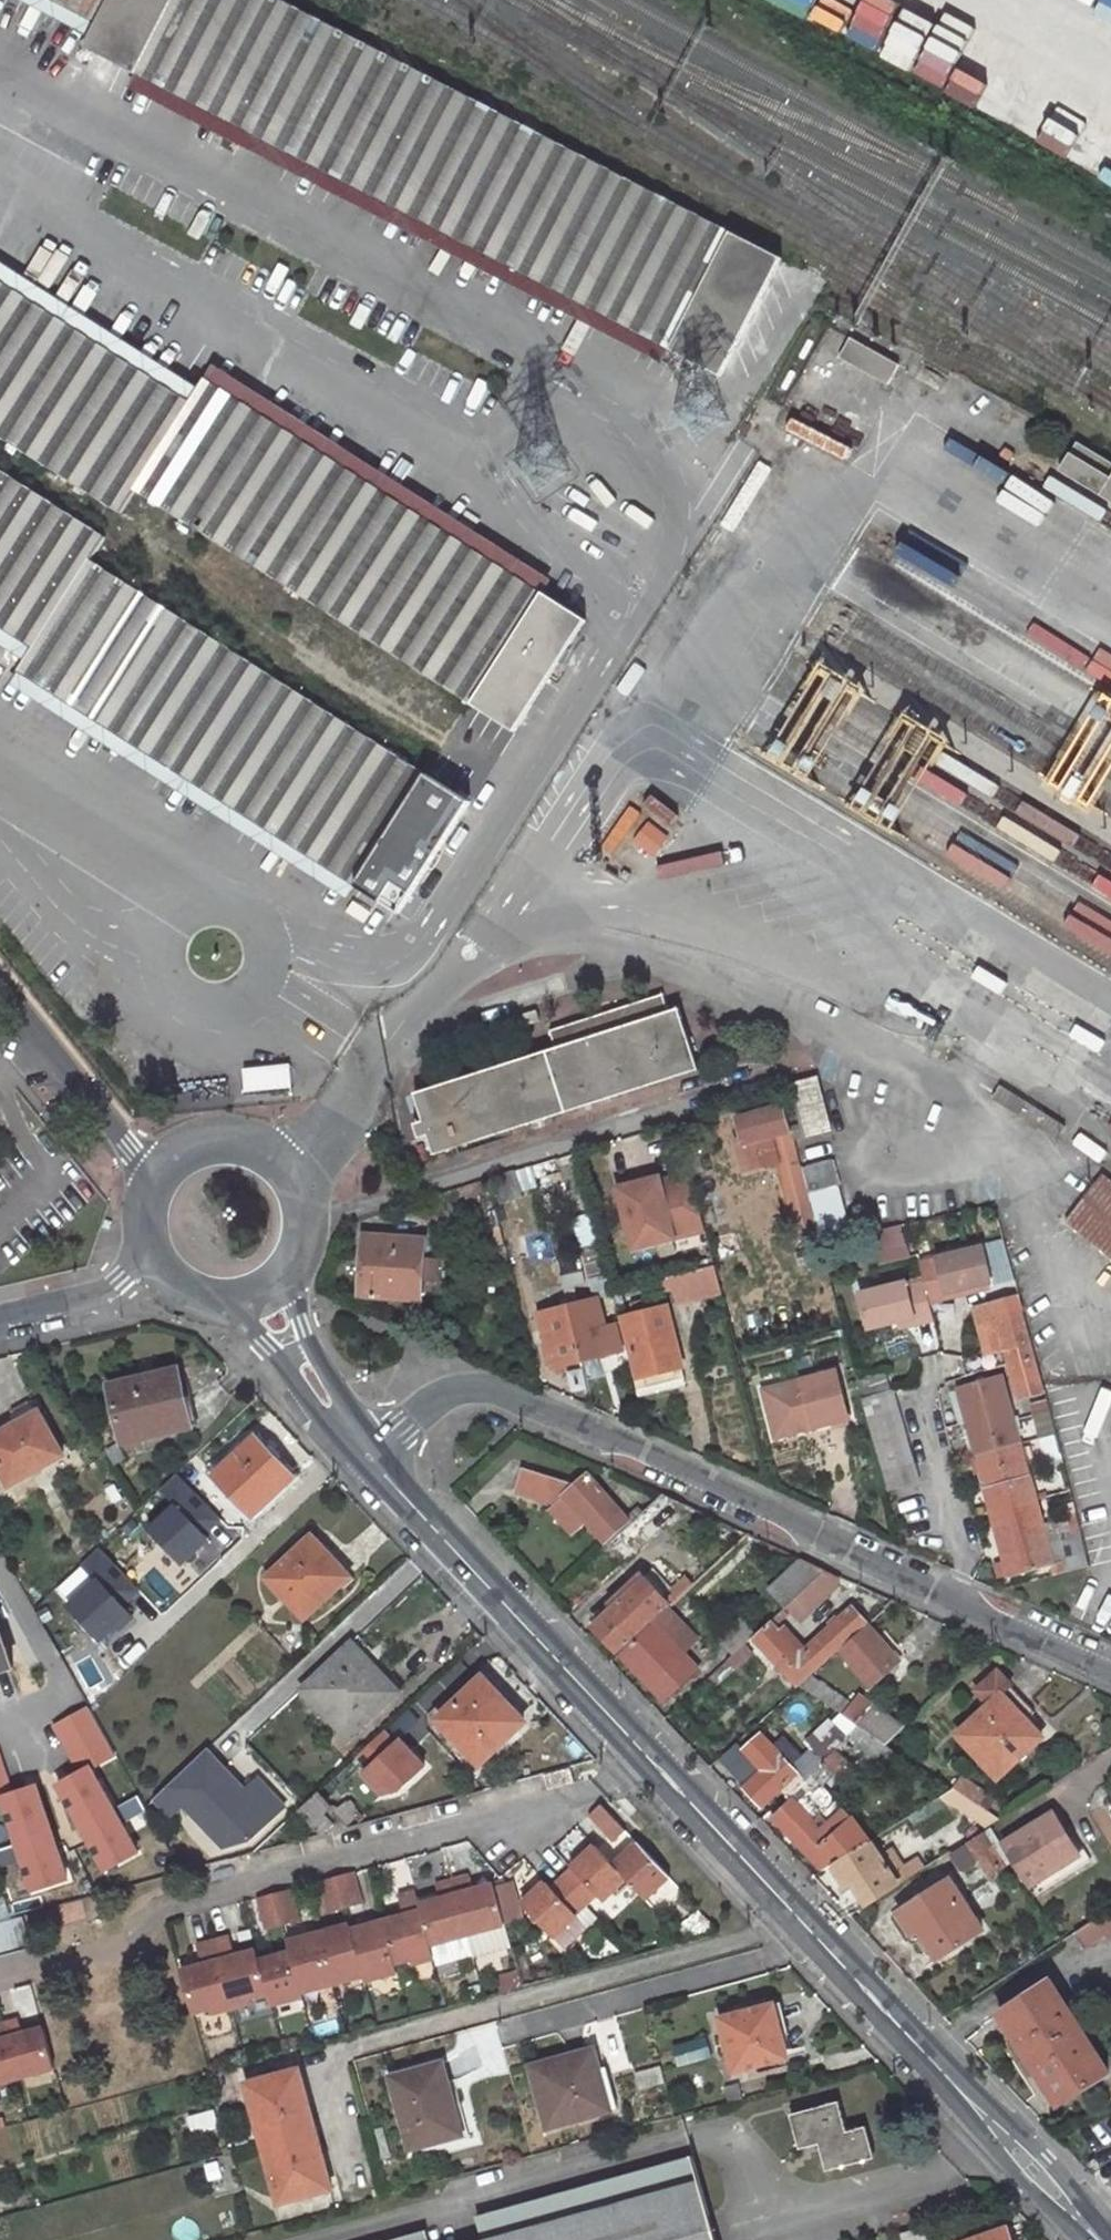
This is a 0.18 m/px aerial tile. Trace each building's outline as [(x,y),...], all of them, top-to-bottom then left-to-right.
[(97,24),(109,0),(50,0),(97,24)] [(135,74),(174,0),(109,0),(97,24),(85,48),(135,74)] [(280,0),(174,0),(135,74),(402,213),(462,95),(280,0)] [(896,15),(862,0),(830,0),(819,23),(880,51),(896,15)] [(976,32),(950,79),(1010,112),(1036,64),(976,32)] [(1029,92),(1014,117),(1070,150),(1085,125),(1029,92)] [(720,377),(781,259),(462,95),(402,213),(720,377)] [(120,513),(134,490),(191,401),(0,278),(0,436),(120,513)] [(905,363),(855,333),(843,352),(893,381),(905,363)] [(518,732),(587,621),(206,380),(191,401),(134,490),(518,732)] [(1082,439),(1066,466),(1110,493),(1110,456),(1082,439)] [(35,648),(91,559),(105,538),(0,470),(0,626),(35,648)] [(401,913),(471,803),(471,802),(91,559),(35,648),(21,672),(401,913)] [(668,1013),(662,994),(547,1032),(553,1051),(415,1095),(423,1121),(414,1124),(420,1139),(428,1136),(434,1155),(698,1073),(678,1011),(668,1013)] [(291,1067),(244,1071),(246,1093),(293,1089),(291,1067)] [(614,1115),(705,1086),(701,1074),(610,1103),(614,1115)] [(834,1129),(819,1077),(794,1084),(808,1136),(834,1129)] [(787,1107),(796,1140),(808,1136),(794,1084),(782,1087),(787,1107)] [(744,1138),(737,1140),(745,1173),(784,1162),(803,1240),(821,1235),(796,1140),(787,1107),(739,1120),(744,1138)] [(843,1193),(837,1165),(808,1172),(815,1200),(843,1193)] [(501,1205),(524,1199),(518,1173),(494,1181),(501,1205)] [(663,1191),(694,1183),(691,1174),(661,1182),(663,1191)] [(1100,1174),(1064,1222),(1110,1257),(1110,1182),(1100,1174)] [(619,1189),(635,1249),(706,1230),(694,1183),(663,1191),(661,1182),(660,1178),(619,1189)] [(490,1182),(446,1195),(450,1210),(494,1198),(490,1182)] [(423,1240),(370,1235),(364,1295),(417,1300),(423,1240)] [(587,1248),(593,1275),(598,1274),(603,1294),(614,1291),(602,1244),(587,1248)] [(984,1246),(922,1262),(926,1279),(932,1301),(950,1296),(950,1293),(993,1281),(984,1246)] [(664,1278),(670,1307),(723,1295),(717,1266),(664,1278)] [(902,1322),(918,1318),(920,1325),(937,1321),(932,1301),(926,1279),(863,1295),(871,1330),(902,1322)] [(1011,1359),(1021,1395),(1043,1390),(1018,1297),(972,1311),(977,1329),(1001,1322),(1007,1344),(1011,1359)] [(604,1329),(597,1301),(569,1309),(582,1362),(627,1350),(620,1324),(604,1329)] [(569,1309),(543,1316),(556,1369),(582,1362),(569,1309)] [(687,1367),(671,1310),(628,1321),(644,1379),(687,1367)] [(904,1328),(920,1325),(918,1318),(902,1322),(904,1328)] [(982,1351),(995,1347),(1007,1344),(1001,1322),(977,1329),(982,1351)] [(1007,1344),(995,1347),(999,1362),(1011,1359),(1007,1344)] [(176,1360),(108,1377),(122,1436),(185,1421),(178,1390),(182,1389),(176,1360)] [(840,1375),(765,1395),(776,1434),(814,1424),(815,1429),(851,1419),(840,1375)] [(896,1395),(891,1375),(860,1383),(865,1406),(871,1404),(893,1489),(923,1481),(899,1395),(896,1395)] [(1054,1565),(1005,1381),(960,1393),(1010,1577),(1054,1565)] [(198,1418),(191,1387),(182,1389),(178,1390),(185,1421),(198,1418)] [(0,1418),(0,1468),(6,1479),(58,1450),(31,1401),(0,1418)] [(1047,1404),(1032,1408),(1046,1467),(1063,1463),(1047,1404)] [(776,1434),(777,1439),(815,1429),(814,1424),(776,1434)] [(255,1425),(214,1464),(254,1505),(295,1467),(255,1425)] [(564,1483),(527,1466),(518,1485),(548,1499),(564,1483)] [(629,1520),(586,1475),(573,1488),(564,1483),(548,1499),(557,1504),(566,1497),(609,1540),(614,1536),(629,1520)] [(669,1511),(694,1524),(705,1513),(657,1491),(629,1520),(614,1536),(629,1551),(669,1511)] [(312,1528),(267,1569),(305,1609),(350,1567),(312,1528)] [(1082,1536),(1061,1543),(1069,1573),(1090,1567),(1082,1536)] [(809,1561),(779,1591),(795,1608),(834,1572),(809,1561)] [(807,1626),(846,1591),(849,1579),(834,1572),(795,1608),(793,1610),(807,1626)] [(658,1623),(674,1609),(648,1581),(598,1629),(623,1656),(624,1655),(658,1623)] [(872,1630),(857,1614),(807,1658),(777,1625),(762,1639),(807,1688),(818,1679),(844,1655),(872,1630)] [(762,1639),(744,1619),(716,1645),(735,1665),(754,1647),(762,1639)] [(668,1701),(701,1671),(658,1623),(624,1655),(668,1701)] [(878,1690),(905,1665),(872,1630),(844,1655),(878,1690)] [(10,1660),(0,1632),(0,1663),(10,1660)] [(349,1636),(300,1681),(345,1730),(394,1685),(349,1636)] [(743,1669),(760,1653),(754,1647),(735,1665),(714,1684),(722,1693),(745,1672),(743,1669)] [(480,1668),(437,1709),(477,1753),(522,1713),(480,1668)] [(1017,1691),(1005,1676),(982,1697),(996,1711),(964,1741),(1004,1783),(1047,1743),(1031,1726),(1007,1701),(1017,1691)] [(852,1719),(859,1708),(818,1679),(807,1688),(850,1718),(852,1719)] [(1031,1726),(1042,1716),(1017,1691),(1007,1701),(1031,1726)] [(911,1732),(878,1710),(867,1729),(894,1748),(911,1732)] [(850,1718),(842,1728),(857,1739),(867,1729),(852,1719),(850,1718)] [(389,1727),(351,1764),(392,1805),(429,1768),(389,1727)] [(874,1747),(895,1762),(901,1753),(894,1748),(867,1729),(857,1739),(845,1750),(832,1762),(813,1781),(824,1792),(807,1809),(802,1802),(783,1821),(833,1873),(842,1867),(876,1845),(832,1786),(874,1747)] [(825,1753),(821,1750),(801,1768),(770,1737),(754,1751),(772,1771),(753,1789),(771,1808),(792,1789),(798,1795),(813,1781),(832,1762),(825,1753)] [(845,1750),(839,1741),(825,1753),(832,1762),(845,1750)] [(258,1774),(246,1785),(209,1747),(153,1802),(173,1822),(184,1811),(232,1860),(288,1804),(258,1774)] [(798,1795),(796,1796),(802,1802),(807,1809),(824,1792),(813,1781),(798,1795)] [(302,1800),(326,1825),(347,1819),(317,1786),(302,1800)] [(1005,1825),(958,1792),(950,1798),(996,1832),(1005,1825)] [(599,1809),(623,1833),(634,1823),(611,1798),(599,1809)] [(117,1802),(11,1831),(30,1907),(139,1877),(117,1802)] [(1093,1859),(1065,1814),(1015,1845),(1044,1891),(1093,1859)] [(636,1873),(654,1891),(677,1870),(645,1835),(621,1856),(636,1873)] [(621,1856),(603,1837),(569,1869),(596,1898),(607,1888),(613,1895),(636,1873),(621,1856)] [(1013,1871),(993,1838),(977,1848),(996,1881),(1013,1871)] [(907,1868),(900,1856),(889,1863),(876,1845),(842,1867),(856,1888),(861,1885),(877,1909),(914,1886),(910,1879),(904,1884),(897,1875),(907,1868)] [(458,1867),(473,1922),(474,1922),(479,1942),(516,1933),(500,1873),(479,1878),(475,1862),(458,1867)] [(343,1871),(350,1896),(367,1891),(360,1866),(343,1871)] [(426,1892),(437,1932),(473,1922),(458,1867),(443,1871),(447,1886),(426,1892)] [(930,1875),(925,1867),(912,1876),(907,1868),(897,1875),(904,1884),(910,1879),(914,1886),(930,1875)] [(596,1898),(569,1869),(557,1880),(552,1874),(528,1896),(560,1932),(596,1898)] [(327,1875),(333,1901),(350,1896),(343,1871),(327,1875)] [(389,1906),(401,1950),(421,1945),(422,1952),(441,1947),(437,1932),(426,1892),(423,1879),(402,1885),(407,1901),(389,1906)] [(992,1933),(960,1882),(909,1914),(924,1937),(930,1934),(948,1961),(992,1933)] [(281,1888),(288,1913),(304,1909),(298,1883),(281,1888)] [(288,1913),(281,1888),(267,1891),(274,1917),(288,1913)] [(401,1950),(389,1906),(356,1916),(369,1963),(370,1967),(403,1959),(401,1950)] [(28,1944),(19,1910),(0,1916),(0,1952),(28,1944)] [(323,1919),(337,1971),(369,1963),(356,1916),(355,1911),(323,1919)] [(295,1938),(306,1979),(333,1972),(337,1971),(323,1919),(292,1928),(295,1938)] [(218,1928),(235,1997),(253,1993),(251,1985),(272,1980),(262,1947),(259,1936),(239,1942),(234,1923),(218,1928)] [(1083,1941),(1093,1956),(1110,1945),(1110,1923),(1083,1941)] [(183,1956),(195,2000),(216,1995),(218,2001),(235,1997),(218,1928),(200,1932),(205,1950),(183,1956)] [(516,1933),(479,1942),(484,1963),(522,1953),(516,1933)] [(262,1947),(272,1980),(275,1992),(307,1983),(306,1979),(295,1938),(262,1947)] [(1110,2075),(1051,1983),(1000,2016),(1059,2107),(1110,2075)] [(772,2004),(718,2019),(731,2071),(786,2057),(772,2004)] [(13,2070),(50,2059),(39,2020),(18,2026),(13,2008),(0,2012),(0,2020),(13,2070)] [(13,2070),(0,2020),(0,2073),(13,2070)] [(586,2050),(527,2066),(542,2125),(612,2107),(600,2065),(592,2067),(586,2050)] [(436,2057),(382,2072),(402,2145),(455,2131),(436,2057)] [(300,2064),(248,2077),(278,2198),(330,2184),(300,2064)] [(742,2095),(737,2080),(721,2085),(725,2100),(742,2095)] [(834,2096),(785,2110),(794,2140),(817,2135),(826,2164),(873,2153),(865,2122),(845,2127),(834,2096)] [(685,2154),(466,2213),(473,2238),(467,2239),(706,2239),(685,2154)] [(912,2225),(889,2231),(892,2239),(916,2239),(912,2225)] [(963,2239),(1011,2239),(1008,2233),(1011,2232),(1009,2225),(963,2239)] [(370,2239),(419,2239),(416,2228),(370,2239)]
